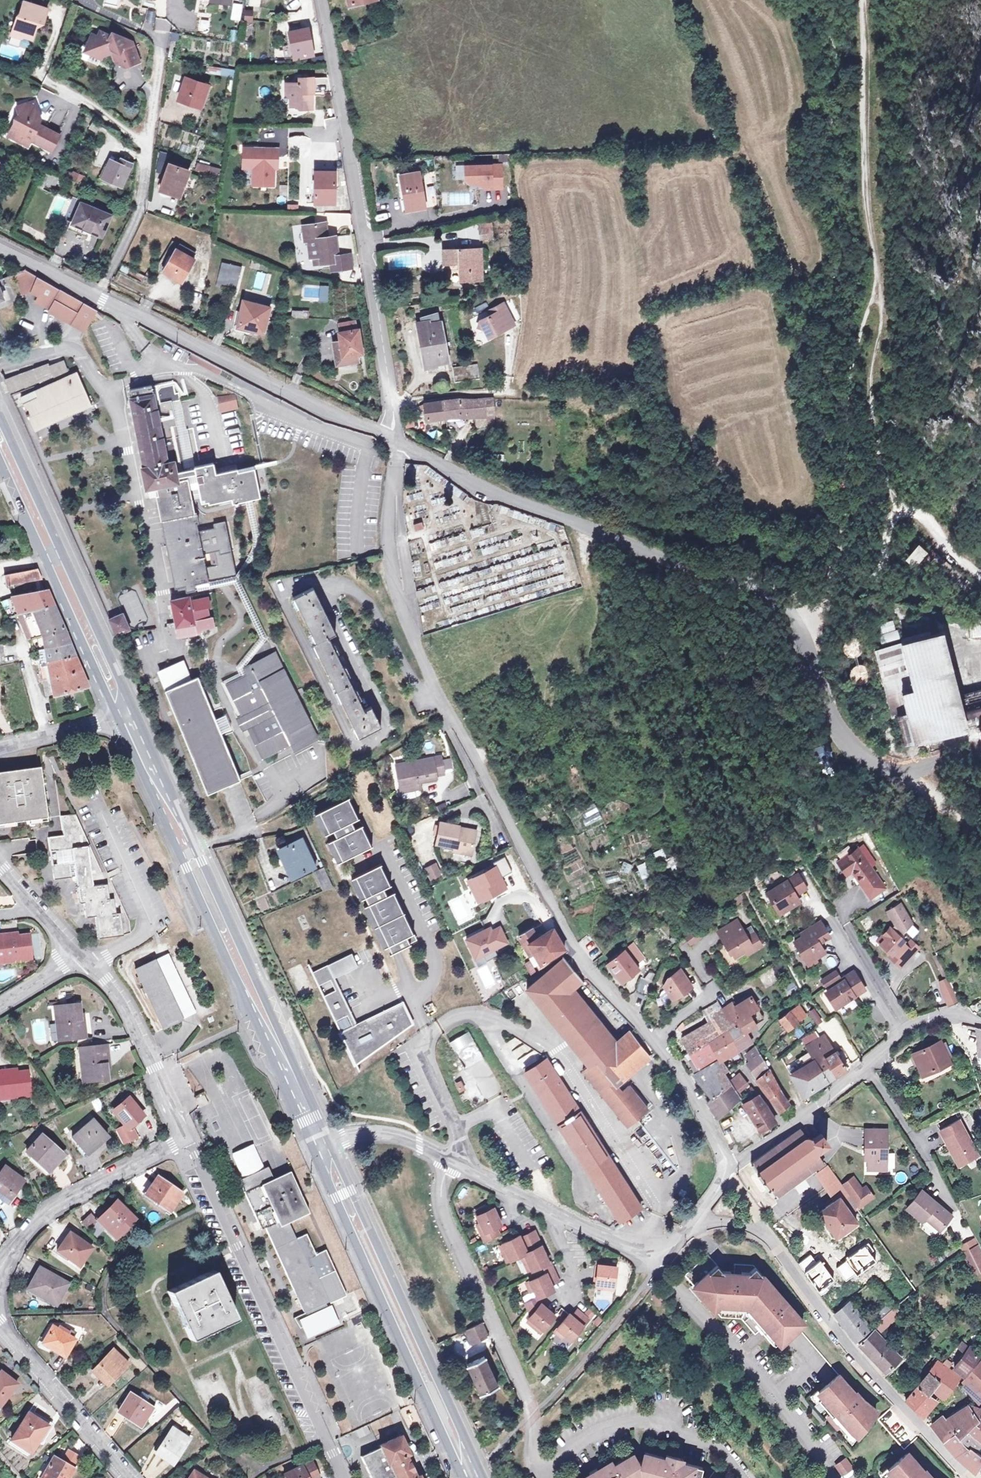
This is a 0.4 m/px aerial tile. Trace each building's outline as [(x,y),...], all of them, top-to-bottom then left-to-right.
[(17,13),(10,31),(20,35),(23,33),(30,36),(36,19),(41,21),(46,6),(27,0),(22,0),(18,13),(17,13)] [(253,10),(244,9),(243,18),(251,20),(253,10)] [(199,20),(200,30),(209,30),(208,20),(199,20)] [(308,25),(287,28),(290,54),(311,51),(308,25)] [(349,49),(343,26),(335,28),(342,51),(349,49)] [(93,33),(88,31),(83,43),(86,51),(97,56),(101,49),(107,47),(116,51),(120,64),(135,59),(128,40),(108,30),(106,33),(96,28),(93,33)] [(107,47),(112,60),(120,64),(116,51),(107,47)] [(272,48),(272,58),(283,58),(282,47),(272,48)] [(82,53),(80,58),(97,65),(99,61),(82,53)] [(205,82),(183,75),(175,96),(197,103),(205,82)] [(312,89),(312,75),(298,75),(297,80),(285,80),(284,90),(289,95),(289,103),(299,103),(299,106),(311,106),(312,96),(309,96),(309,89),(312,89)] [(326,75),(312,75),(312,89),(328,89),(326,75)] [(39,115),(33,97),(14,103),(16,111),(11,121),(12,124),(16,126),(12,133),(13,137),(25,143),(28,137),(49,148),(58,132),(42,124),(34,126),(33,121),(36,116),(39,115)] [(42,124),(39,115),(36,116),(33,121),(34,126),(42,124)] [(12,124),(11,121),(5,132),(13,137),(12,133),(16,126),(12,124)] [(276,145),(241,144),(241,164),(251,164),(251,174),(257,174),(256,182),(272,182),(272,165),(269,165),(269,162),(272,162),(276,162),(276,145)] [(124,161),(125,158),(116,155),(115,157),(114,161),(104,158),(100,173),(118,179),(124,161)] [(186,162),(166,157),(159,184),(179,188),(186,162)] [(216,166),(194,161),(192,168),(214,174),(216,166)] [(500,163),(464,164),(464,178),(468,181),(483,181),(483,187),(501,187),(500,163)] [(57,173),(40,165),(34,180),(41,184),(44,177),(53,181),(57,173)] [(331,182),(333,182),(333,169),(313,168),(312,199),(330,200),(331,182)] [(73,170),(68,177),(79,184),(83,176),(73,170)] [(425,206),(418,170),(399,173),(405,209),(425,206)] [(106,214),(78,200),(69,219),(77,223),(77,224),(96,234),(106,214)] [(297,221),(303,249),(309,247),(311,258),(320,256),(322,264),(343,260),(340,243),(333,244),(329,227),(322,228),(320,217),(297,221)] [(484,237),(493,235),(492,225),(483,226),(478,227),(480,237),(484,237)] [(184,261),(186,262),(191,254),(173,244),(160,267),(176,276),(184,261)] [(482,278),(480,246),(446,248),(446,260),(458,260),(460,279),(482,278)] [(309,247),(303,249),(305,259),(311,258),(309,247)] [(207,256),(201,256),(198,278),(204,278),(207,256)] [(260,260),(253,258),(250,267),(257,269),(260,260)] [(238,264),(218,259),(214,283),(233,287),(238,264)] [(146,276),(122,264),(119,270),(143,282),(146,276)] [(31,291),(25,268),(16,272),(22,293),(31,291)] [(49,308),(51,312),(56,301),(78,314),(85,302),(60,287),(25,268),(31,291),(39,295),(35,302),(49,308)] [(328,302),(328,286),(319,286),(319,302),(328,302)] [(243,331),(245,326),(259,329),(266,304),(240,298),(237,308),(235,308),(230,325),(234,328),(243,331)] [(482,327),(486,335),(502,327),(500,324),(510,319),(500,300),(495,303),(497,308),(477,318),(475,325),(482,327)] [(56,301),(51,312),(72,324),(78,314),(56,301)] [(85,302),(78,314),(72,324),(85,331),(97,309),(85,302)] [(308,307),(279,306),(278,315),(307,316),(308,307)] [(427,362),(428,368),(446,369),(445,360),(442,341),(445,341),(445,337),(442,338),(438,318),(435,318),(434,311),(421,317),(421,320),(416,321),(424,363),(427,362)] [(337,320),(339,328),(356,325),(354,317),(337,320)] [(357,325),(356,325),(339,328),(337,328),(338,337),(332,338),(335,362),(355,359),(354,351),(361,350),(357,325)] [(193,352),(191,357),(220,373),(222,368),(193,352)] [(10,393),(69,370),(65,359),(50,365),(49,363),(1,381),(7,394),(10,393)] [(478,376),(476,361),(451,365),(454,380),(478,376)] [(93,404),(79,372),(35,389),(38,396),(24,402),(35,428),(93,404)] [(175,586),(179,585),(185,584),(186,590),(199,587),(198,582),(236,574),(226,521),(214,523),(215,526),(198,529),(197,522),(198,522),(197,513),(195,513),(191,491),(195,491),(196,496),(202,495),(203,502),(211,500),(212,502),(235,498),(236,503),(262,497),(256,467),(218,475),(215,461),(196,465),(190,478),(188,479),(173,401),(182,399),(180,389),(177,390),(175,380),(133,387),(134,396),(132,397),(144,462),(142,463),(146,487),(148,486),(157,484),(159,493),(156,494),(156,495),(175,586)] [(235,394),(220,395),(223,409),(237,406),(235,394)] [(473,421),(484,421),(484,410),(482,396),(473,397),(465,398),(453,397),(446,398),(447,415),(458,413),(473,413),(473,421)] [(482,396),(484,410),(493,410),(492,396),(482,396)] [(426,417),(447,415),(446,398),(424,403),(426,417)] [(484,410),(484,421),(493,421),(493,410),(484,410)] [(413,418),(404,421),(406,429),(415,426),(413,418)] [(496,454),(495,462),(502,464),(503,455),(496,454)] [(157,484),(148,486),(150,496),(156,495),(156,494),(159,493),(157,484)] [(421,522),(413,525),(415,531),(423,528),(421,522)] [(923,549),(915,542),(904,555),(912,562),(923,549)] [(7,583),(39,575),(36,568),(4,574),(7,583)] [(379,725),(369,705),(362,708),(327,635),(334,631),(312,584),(292,594),(314,641),(311,642),(356,736),(379,725)] [(15,602),(19,612),(52,605),(44,587),(42,587),(43,590),(37,591),(10,597),(13,603),(15,602)] [(133,590),(117,597),(130,626),(146,619),(133,590)] [(196,627),(191,607),(190,600),(189,596),(188,595),(172,599),(177,621),(169,622),(170,626),(178,625),(180,634),(197,631),(197,630),(196,627)] [(196,606),(191,607),(196,627),(201,626),(201,625),(216,623),(214,613),(210,614),(208,605),(212,604),(210,595),(194,598),(196,606)] [(852,597),(873,680),(898,674),(897,671),(904,669),(885,595),(864,595),(852,597)] [(918,603),(900,599),(898,607),(915,612),(918,603)] [(28,640),(38,636),(61,627),(52,605),(19,612),(28,640)] [(937,616),(939,610),(933,608),(931,614),(937,616)] [(116,633),(130,627),(123,610),(109,617),(116,633)] [(956,623),(958,616),(948,612),(946,619),(956,623)] [(61,627),(38,636),(39,645),(43,645),(44,648),(68,643),(61,627)] [(40,664),(43,664),(73,656),(68,643),(44,648),(37,649),(40,664)] [(939,714),(940,728),(974,727),(967,645),(935,649),(937,676),(911,679),(914,716),(939,714)] [(242,709),(243,712),(248,723),(250,726),(247,727),(261,756),(288,743),(291,749),(314,738),(273,651),(243,665),(246,672),(226,682),(239,710),(242,709)] [(46,666),(47,671),(51,694),(86,686),(73,656),(43,664),(43,667),(46,666)] [(159,668),(166,687),(190,677),(182,659),(159,668)] [(197,674),(190,677),(166,687),(165,688),(206,790),(239,777),(197,674)] [(241,726),(248,723),(243,712),(236,716),(241,726)] [(816,758),(829,754),(823,735),(809,740),(816,758)] [(493,755),(490,749),(484,752),(488,758),(493,755)] [(440,755),(414,759),(414,763),(410,763),(410,760),(395,762),(399,789),(419,786),(418,779),(436,777),(435,774),(443,773),(440,755)] [(62,814),(76,812),(75,804),(69,760),(40,764),(47,816),(26,818),(28,839),(35,838),(36,844),(36,851),(43,850),(51,849),(49,835),(64,833),(62,814)] [(40,764),(0,769),(0,821),(26,818),(47,816),(40,764)] [(353,803),(323,817),(333,838),(338,835),(341,842),(337,844),(347,865),(376,851),(353,803)] [(596,807),(582,813),(587,826),(602,819),(596,807)] [(76,812),(62,814),(64,833),(49,835),(51,849),(54,877),(77,874),(80,901),(85,900),(87,915),(96,914),(99,936),(123,933),(121,910),(118,911),(116,911),(114,896),(110,897),(108,882),(76,812)] [(323,817),(319,819),(329,840),(333,838),(323,817)] [(452,849),(461,851),(462,847),(470,849),(475,829),(462,826),(461,830),(457,829),(458,826),(458,825),(440,820),(434,841),(444,844),(453,846),(452,849)] [(315,864),(302,835),(279,845),(292,874),(315,864)] [(337,844),(333,846),(342,867),(347,865),(337,844)] [(854,871),(865,889),(880,879),(857,845),(839,857),(848,870),(852,867),(855,871),(854,871)] [(845,872),(848,870),(839,857),(837,859),(845,872)] [(434,863),(425,867),(430,877),(439,873),(434,863)] [(646,868),(636,870),(638,880),(648,878),(646,868)] [(366,904),(370,902),(389,944),(396,941),(399,946),(412,940),(412,941),(418,939),(414,931),(414,932),(384,869),(356,883),(366,904)] [(800,899),(795,892),(794,889),(797,888),(798,890),(806,885),(797,871),(766,889),(773,900),(774,899),(781,910),(800,899)] [(605,877),(607,883),(619,880),(617,874),(605,877)] [(321,879),(325,888),(332,885),(328,875),(321,879)] [(880,879),(865,889),(869,895),(884,885),(880,879)] [(774,899),(773,900),(779,911),(781,910),(774,899)] [(895,921),(891,925),(897,931),(901,927),(902,928),(911,919),(899,900),(887,908),(895,921)] [(366,904),(365,904),(384,946),(389,944),(370,902),(366,904)] [(746,948),(753,944),(755,947),(763,942),(752,924),(744,929),(737,917),(720,927),(736,953),(746,948)] [(814,951),(816,955),(825,949),(819,939),(820,936),(823,937),(830,933),(821,919),(801,931),(802,934),(794,939),(802,952),(810,954),(814,951)] [(484,927),(465,936),(475,955),(482,952),(486,959),(497,953),(493,945),(498,942),(498,944),(507,940),(499,924),(491,928),(492,930),(487,933),(484,927)] [(892,949),(903,959),(917,944),(910,937),(905,942),(902,939),(903,937),(897,931),(891,925),(889,924),(881,932),(884,935),(883,936),(879,940),(890,951),(891,949),(892,949)] [(565,945),(553,925),(537,934),(532,925),(519,933),(530,951),(534,949),(540,960),(565,945)] [(686,932),(683,934),(691,942),(701,934),(694,925),(686,932)] [(876,937),(879,940),(883,936),(884,935),(881,932),(876,937)] [(0,934),(0,959),(14,958),(14,961),(33,959),(30,934),(19,935),(19,938),(13,939),(12,933),(0,934)] [(396,941),(389,944),(392,950),(399,946),(396,941)] [(638,964),(625,947),(608,959),(622,978),(638,964)] [(899,963),(903,959),(892,949),(891,949),(890,951),(888,953),(899,963)] [(810,954),(802,952),(807,960),(816,955),(814,951),(810,954)] [(163,955),(156,959),(182,1017),(196,1011),(168,952),(163,955)] [(482,952),(475,955),(478,963),(486,959),(482,952)] [(352,953),(328,964),(334,977),(358,966),(352,953)] [(581,1065),(626,1122),(634,1115),(636,1114),(646,1105),(628,1082),(616,1090),(611,1084),(649,1054),(629,1028),(628,1029),(609,1044),(568,991),(582,979),(564,953),(525,984),(586,1060),(581,1065)] [(935,955),(932,956),(943,976),(946,975),(935,955)] [(163,1026),(182,1017),(156,959),(155,958),(148,962),(136,967),(163,1026)] [(532,959),(525,962),(529,971),(536,968),(532,959)] [(328,964),(325,966),(331,979),(319,985),(324,994),(339,986),(334,977),(328,964)] [(325,966),(313,972),(319,985),(331,979),(325,966)] [(694,984),(682,967),(669,975),(666,984),(667,986),(674,996),(675,997),(694,984)] [(836,968),(822,976),(827,983),(841,975),(836,968)] [(855,993),(853,990),(852,988),(855,986),(857,988),(864,984),(854,968),(843,975),(844,977),(828,987),(838,1004),(855,993)] [(647,995),(652,979),(641,974),(635,989),(647,995)] [(939,984),(940,989),(949,1004),(951,1004),(960,1000),(951,984),(949,981),(948,979),(939,984)] [(339,986),(324,994),(336,1019),(351,1011),(339,986)] [(667,986),(663,989),(661,993),(667,1001),(674,996),(667,986)] [(737,1015),(739,1019),(744,1026),(746,1025),(755,1020),(749,1009),(758,1006),(753,994),(736,1001),(734,999),(723,1005),(731,1018),(737,1015)] [(707,1038),(726,1027),(739,1019),(737,1015),(731,1018),(723,1005),(722,1003),(719,999),(705,1007),(710,1018),(683,1034),(691,1046),(691,1048),(707,1038)] [(969,1005),(975,1012),(980,1009),(980,999),(969,1005)] [(62,1039),(86,1037),(84,1019),(78,1019),(78,1012),(80,1012),(79,1001),(54,1003),(55,1022),(60,1021),(62,1039)] [(789,1008),(797,1018),(805,1011),(798,1002),(789,1008)] [(353,1024),(341,1030),(356,1061),(368,1055),(366,1053),(380,1046),(379,1043),(396,1035),(394,1031),(411,1022),(407,1012),(403,1014),(399,1004),(367,1018),(366,1017),(356,1022),(355,1022),(357,1026),(354,1027),(353,1024)] [(814,1005),(809,1008),(816,1019),(821,1015),(814,1005)] [(787,1025),(797,1018),(789,1008),(779,1016),(787,1025)] [(356,1022),(351,1011),(336,1019),(341,1030),(353,1024),(354,1027),(357,1026),(355,1022),(356,1022)] [(726,1027),(737,1046),(752,1037),(744,1026),(739,1019),(726,1027)] [(720,1055),(737,1046),(726,1027),(707,1038),(716,1053),(717,1054),(719,1056),(720,1055)] [(820,1066),(829,1060),(825,1055),(835,1048),(829,1036),(826,1031),(820,1034),(816,1027),(802,1035),(806,1042),(809,1048),(811,1051),(799,1058),(802,1064),(791,1071),(796,1080),(820,1066)] [(469,1031),(450,1041),(466,1069),(484,1058),(469,1031)] [(716,1053),(707,1038),(691,1048),(691,1046),(680,1053),(690,1070),(716,1053)] [(933,1067),(932,1064),(948,1057),(939,1038),(912,1050),(922,1072),(933,1067)] [(82,1082),(108,1079),(106,1067),(103,1067),(102,1061),(109,1060),(107,1042),(81,1045),(83,1063),(80,1063),(82,1082)] [(753,1071),(766,1063),(761,1055),(760,1052),(754,1043),(747,1049),(751,1056),(745,1059),(753,1071)] [(811,1051),(809,1048),(797,1055),(799,1058),(811,1051)] [(829,1060),(836,1072),(848,1064),(843,1056),(841,1058),(835,1048),(825,1055),(829,1060)] [(666,1063),(656,1051),(652,1054),(662,1066),(666,1063)] [(727,1066),(720,1055),(719,1056),(695,1071),(712,1093),(729,1079),(723,1068),(727,1066)] [(546,1058),(525,1071),(620,1220),(637,1209),(641,1207),(546,1058)] [(827,1078),(836,1072),(829,1060),(820,1066),(827,1078)] [(827,1078),(820,1066),(796,1080),(804,1092),(827,1078)] [(789,1100),(778,1085),(768,1067),(756,1076),(780,1107),(789,1100)] [(13,1092),(13,1095),(32,1093),(30,1068),(18,1069),(18,1073),(11,1073),(10,1068),(0,1069),(0,1093),(13,1092)] [(739,1070),(729,1079),(734,1088),(745,1079),(739,1070)] [(734,1088),(738,1095),(740,1098),(742,1101),(743,1100),(757,1091),(747,1077),(745,1079),(734,1088)] [(715,1113),(738,1095),(734,1088),(729,1079),(712,1093),(707,1097),(715,1113)] [(461,1080),(456,1083),(460,1090),(465,1088),(461,1080)] [(743,1100),(749,1109),(755,1116),(761,1126),(775,1118),(772,1111),(767,1104),(758,1093),(757,1091),(743,1100)] [(202,1104),(209,1100),(205,1092),(198,1095),(202,1104)] [(115,1126),(122,1140),(136,1132),(131,1126),(128,1122),(142,1110),(129,1094),(114,1106),(126,1121),(115,1126)] [(754,1117),(755,1116),(749,1109),(748,1109),(746,1111),(752,1118),(754,1117)] [(938,1126),(958,1161),(977,1151),(958,1116),(938,1126)] [(73,1134),(86,1150),(106,1133),(92,1117),(73,1134)] [(728,1125),(721,1128),(726,1138),(732,1135),(728,1125)] [(817,1163),(823,1159),(818,1153),(821,1143),(827,1138),(820,1129),(815,1133),(804,1131),(801,1125),(753,1158),(751,1160),(752,1162),(762,1176),(773,1193),(780,1187),(784,1185),(817,1163)] [(884,1164),(885,1125),(863,1125),(863,1145),(866,1145),(865,1164),(884,1164)] [(48,1168),(63,1151),(41,1132),(26,1149),(48,1168)] [(253,1149),(239,1155),(248,1173),(261,1167),(253,1149)] [(661,1152),(655,1155),(661,1166),(667,1163),(661,1152)] [(823,1159),(817,1163),(820,1167),(826,1163),(823,1159)] [(24,1178),(5,1163),(0,1170),(0,1190),(10,1197),(24,1178)] [(862,1214),(855,1204),(852,1199),(826,1163),(820,1167),(822,1170),(819,1172),(835,1196),(817,1208),(835,1233),(862,1214)] [(240,1177),(259,1219),(266,1216),(270,1224),(266,1225),(294,1288),(302,1284),(305,1292),(297,1295),(304,1310),(299,1313),(294,1315),(300,1326),(304,1324),(308,1333),(337,1320),(330,1304),(327,1305),(325,1301),(346,1292),(326,1248),(316,1253),(307,1232),(297,1236),(290,1220),(309,1211),(291,1169),(275,1176),(269,1164),(261,1167),(248,1173),(240,1177)] [(148,1190),(172,1206),(183,1189),(159,1173),(148,1190)] [(857,1188),(848,1175),(841,1181),(853,1198),(857,1203),(871,1193),(864,1183),(857,1188)] [(923,1213),(938,1226),(950,1212),(920,1187),(907,1203),(921,1215),(923,1213)] [(119,1231),(135,1214),(116,1195),(100,1213),(119,1231)] [(480,1230),(484,1238),(499,1231),(495,1224),(501,1222),(493,1205),(486,1208),(485,1204),(475,1209),(480,1220),(484,1229),(480,1230)] [(91,1234),(99,1228),(89,1215),(81,1221),(91,1234)] [(266,1216),(259,1219),(262,1227),(266,1225),(270,1224),(266,1216)] [(533,1246),(520,1252),(525,1262),(528,1261),(531,1267),(532,1267),(542,1263),(543,1266),(551,1263),(549,1259),(548,1259),(534,1229),(527,1232),(533,1246)] [(61,1249),(70,1255),(71,1252),(85,1262),(97,1245),(74,1230),(61,1249)] [(501,1249),(506,1259),(520,1252),(533,1246),(527,1232),(520,1235),(519,1233),(502,1240),(502,1241),(505,1247),(501,1249)] [(974,1235),(966,1239),(970,1247),(977,1241),(974,1235)] [(959,1242),(964,1251),(970,1247),(966,1239),(959,1242)] [(970,1247),(964,1251),(968,1260),(974,1257),(980,1269),(980,1250),(977,1241),(970,1247)] [(781,1296),(767,1280),(756,1267),(750,1272),(745,1276),(741,1276),(734,1275),(731,1275),(726,1274),(722,1270),(718,1264),(708,1254),(685,1274),(695,1286),(697,1289),(703,1295),(714,1307),(721,1316),(742,1318),(755,1333),(760,1329),(763,1333),(775,1346),(781,1341),(798,1327),(803,1322),(788,1304),(787,1305),(779,1297),(781,1296)] [(974,1257),(968,1260),(974,1272),(980,1269),(974,1257)] [(57,1298),(68,1279),(40,1262),(29,1282),(57,1298)] [(616,1264),(598,1262),(595,1280),(596,1280),(603,1281),(602,1285),(613,1286),(616,1264)] [(538,1294),(554,1287),(551,1281),(558,1278),(551,1263),(543,1266),(545,1270),(525,1280),(530,1290),(534,1288),(537,1295),(538,1294)] [(191,1335),(235,1315),(214,1267),(169,1287),(191,1335)] [(294,1288),(297,1295),(305,1292),(302,1284),(294,1288)] [(661,1287),(652,1295),(659,1303),(668,1296),(661,1287)] [(540,1300),(538,1294),(537,1295),(533,1296),(525,1300),(528,1306),(530,1312),(528,1315),(529,1315),(534,1319),(531,1322),(540,1330),(555,1312),(540,1300)] [(20,1304),(28,1306),(30,1298),(22,1296),(20,1304)] [(842,1303),(835,1309),(856,1337),(871,1324),(849,1298),(842,1303)] [(874,1321),(875,1321),(888,1310),(883,1304),(869,1316),(874,1321)] [(888,1310),(875,1321),(880,1327),(900,1310),(895,1304),(888,1310)] [(569,1311),(554,1328),(562,1335),(565,1332),(570,1337),(571,1337),(588,1316),(577,1307),(572,1313),(569,1311)] [(803,1322),(798,1327),(839,1374),(850,1365),(808,1317),(803,1322)] [(63,1353),(73,1340),(70,1338),(56,1328),(52,1324),(42,1337),(63,1353)] [(56,1328),(70,1338),(73,1333),(67,1328),(65,1330),(59,1325),(56,1328)] [(491,1338),(485,1326),(468,1333),(475,1346),(491,1338)] [(886,1368),(894,1361),(900,1355),(875,1327),(859,1341),(886,1368)] [(923,1362),(930,1354),(919,1343),(911,1350),(923,1362)] [(94,1365),(109,1380),(129,1361),(114,1346),(94,1365)] [(963,1372),(977,1354),(968,1346),(953,1364),(963,1372)] [(497,1383),(483,1354),(467,1361),(481,1391),(497,1383)] [(900,1355),(894,1361),(897,1364),(903,1358),(900,1355)] [(930,1388),(932,1387),(939,1378),(948,1385),(958,1374),(936,1359),(928,1371),(906,1395),(905,1396),(921,1411),(935,1396),(933,1395),(935,1393),(930,1388)] [(961,1383),(964,1386),(967,1389),(976,1399),(980,1394),(980,1361),(980,1360),(963,1379),(961,1383)] [(17,1380),(0,1367),(0,1403),(17,1380)] [(542,1384),(550,1376),(545,1372),(538,1379),(542,1384)] [(847,1432),(848,1432),(852,1429),(857,1433),(876,1410),(861,1398),(856,1392),(855,1393),(838,1375),(819,1391),(815,1395),(819,1399),(830,1412),(832,1410),(837,1416),(835,1417),(840,1424),(847,1432)] [(939,1378),(932,1387),(940,1395),(948,1385),(939,1378)] [(142,1420),(153,1404),(130,1389),(120,1405),(142,1420)] [(815,1395),(819,1391),(818,1389),(811,1396),(816,1402),(819,1399),(815,1395)] [(966,1403),(945,1416),(953,1427),(960,1434),(966,1427),(972,1421),(976,1416),(971,1411),(977,1405),(966,1403)] [(980,1429),(980,1428),(980,1409),(978,1405),(977,1405),(971,1411),(976,1416),(972,1421),(980,1429)] [(11,1436),(30,1448),(47,1422),(28,1410),(11,1436)] [(830,1412),(826,1415),(829,1419),(836,1427),(840,1424),(835,1417),(837,1416),(832,1410),(830,1412)] [(931,1422),(942,1436),(953,1427),(945,1416),(943,1413),(931,1422)] [(980,1441),(980,1429),(972,1421),(966,1427),(975,1437),(980,1442),(980,1441)] [(157,1447),(175,1458),(190,1436),(173,1424),(157,1447)] [(953,1427),(942,1436),(951,1447),(974,1470),(980,1458),(980,1453),(975,1448),(966,1441),(960,1434),(953,1427)] [(975,1437),(966,1427),(960,1434),(966,1441),(975,1448),(980,1442),(975,1437)] [(857,1433),(852,1429),(848,1432),(847,1432),(845,1434),(852,1443),(859,1434),(857,1433)] [(418,1473),(415,1474),(404,1452),(408,1450),(399,1432),(379,1441),(380,1444),(361,1454),(372,1477),(420,1477),(418,1473)] [(60,1452),(58,1456),(73,1465),(80,1455),(69,1448),(65,1455),(60,1452)] [(610,1471),(603,1475),(599,1468),(598,1467),(590,1471),(591,1473),(583,1477),(709,1477),(701,1472),(703,1465),(682,1459),(681,1464),(673,1461),(674,1457),(676,1458),(677,1454),(667,1452),(666,1455),(646,1450),(643,1460),(638,1461),(633,1452),(615,1463),(613,1460),(604,1465),(606,1469),(608,1468),(610,1471)] [(884,1473),(888,1477),(889,1477),(933,1477),(930,1476),(925,1470),(924,1471),(908,1453),(889,1469),(884,1473)] [(50,1477),(67,1477),(74,1466),(73,1465),(58,1456),(54,1454),(42,1473),(50,1477)] [(836,1464),(842,1474),(852,1467),(846,1458),(836,1464)] [(300,1464),(306,1477),(309,1477),(308,1476),(318,1472),(311,1459),(300,1464)] [(300,1464),(284,1472),(287,1477),(306,1477),(300,1464)] [(196,1465),(194,1467),(192,1465),(183,1477),(214,1477),(196,1465)] [(606,1469),(604,1465),(601,1467),(599,1468),(603,1475),(610,1471),(608,1468),(606,1469)] [(889,1469),(887,1467),(880,1474),(884,1477),(888,1477),(884,1473),(889,1469)]
